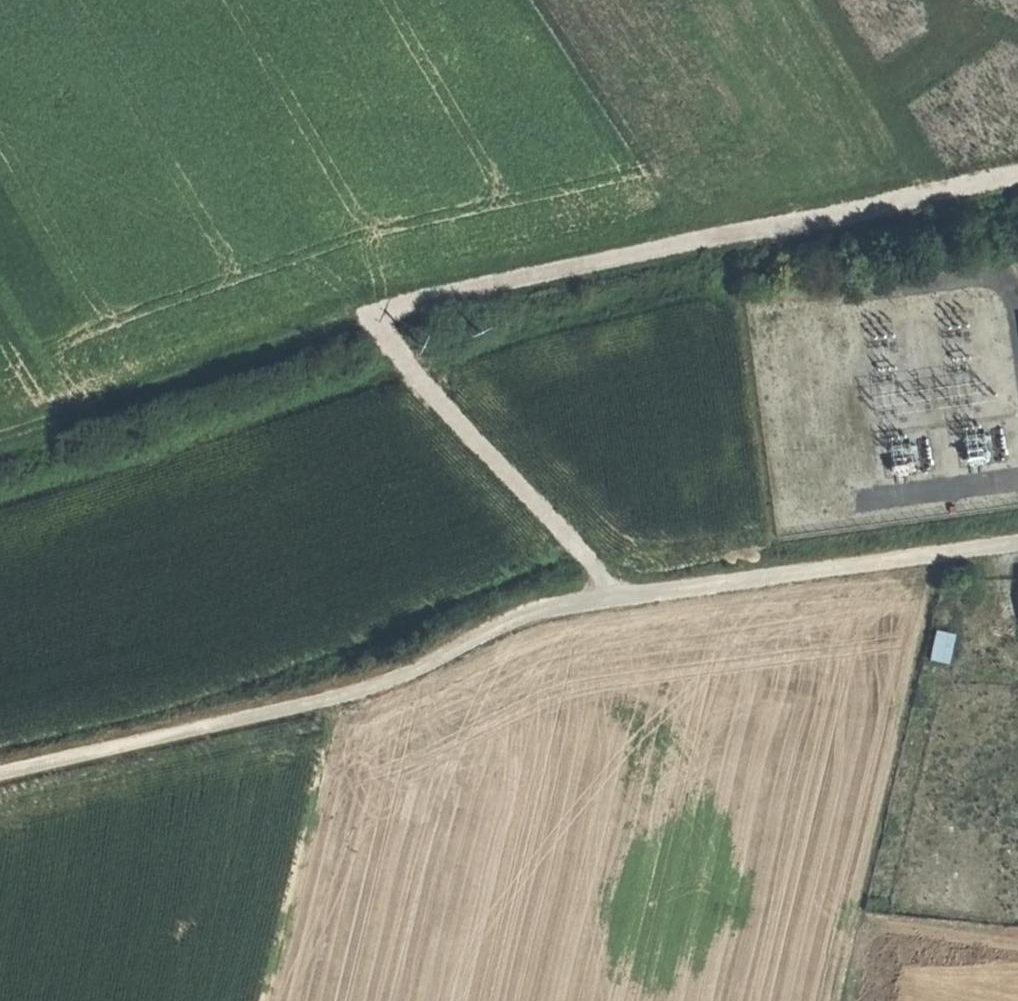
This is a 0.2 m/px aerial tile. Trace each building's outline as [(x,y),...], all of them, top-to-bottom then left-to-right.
[(947,660),(951,633),(934,631),(931,658),(947,660)]
